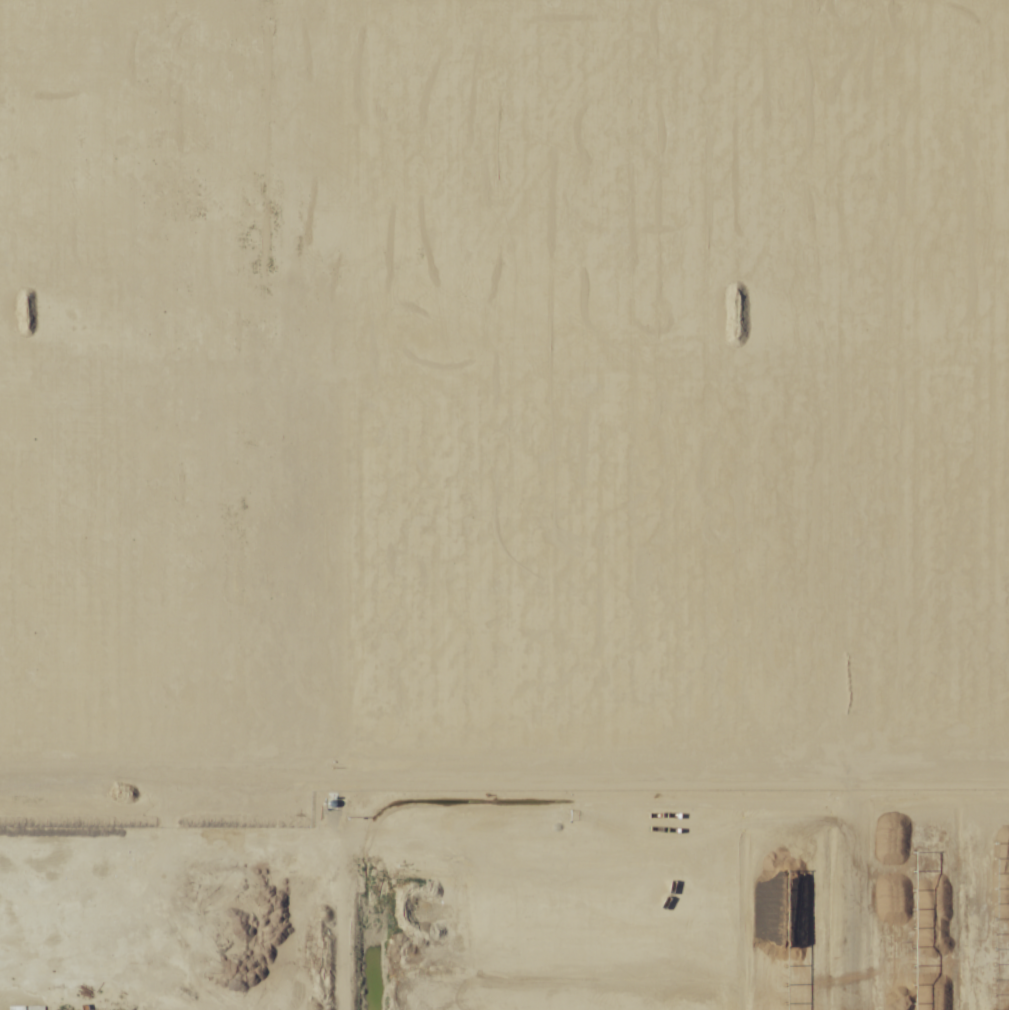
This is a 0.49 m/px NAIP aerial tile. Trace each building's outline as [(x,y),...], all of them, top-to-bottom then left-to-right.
[(873,1007),(893,1007),(893,840),(873,840),(873,1007)] [(952,983),(932,983),(932,1001),(952,1001),(952,983)]
